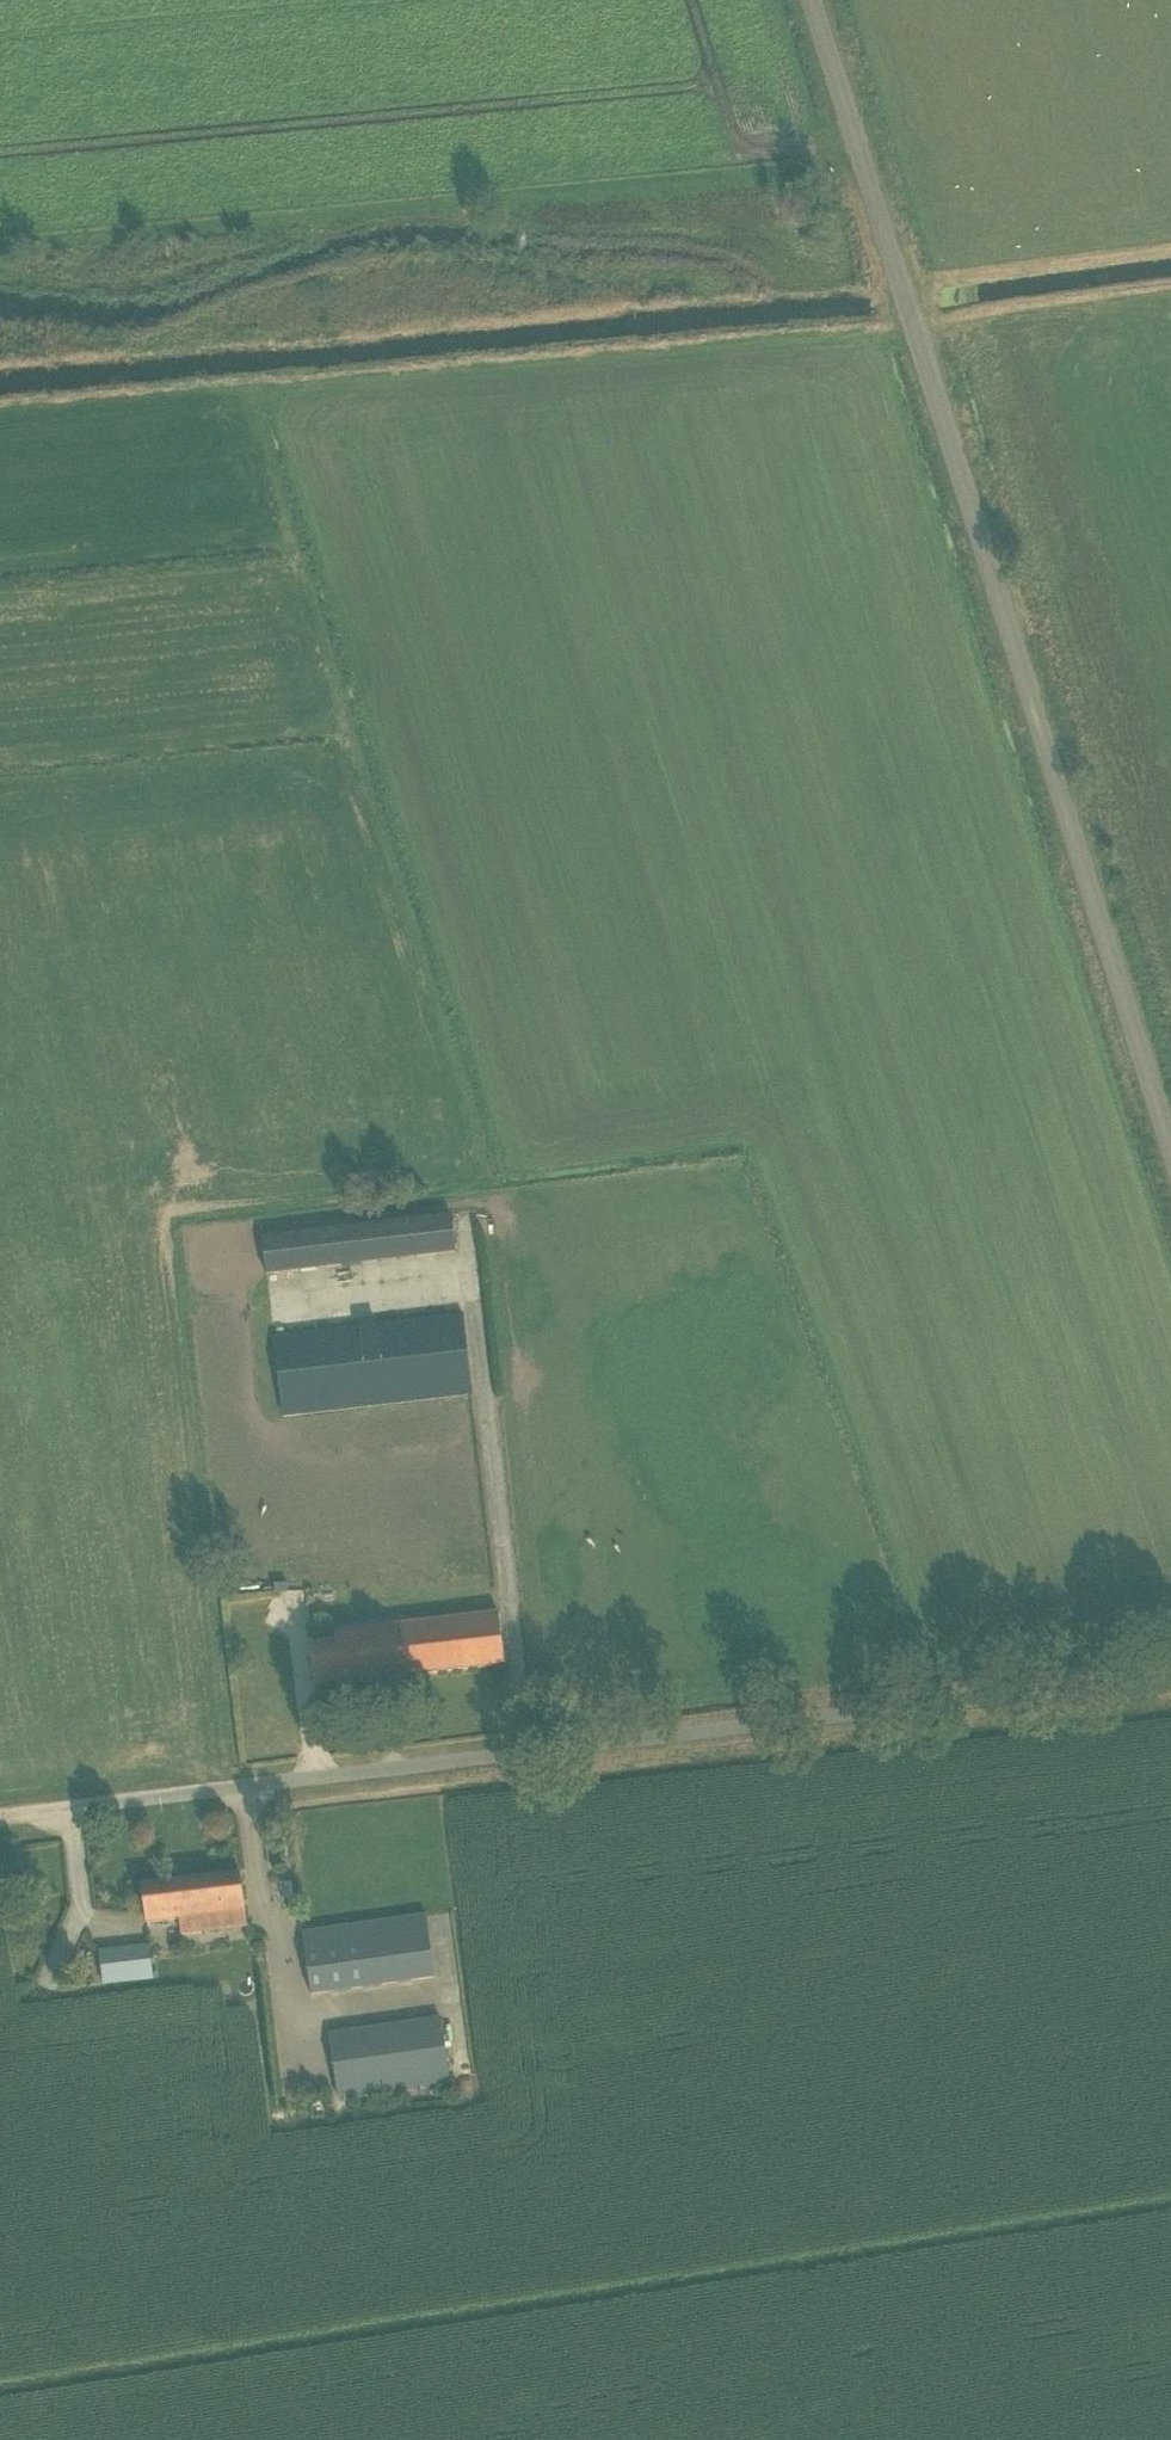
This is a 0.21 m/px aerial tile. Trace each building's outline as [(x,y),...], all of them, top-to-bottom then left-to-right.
[(259,1241),(264,1278),(453,1255),(448,1218),(259,1241)] [(273,1340),(283,1420),(370,1409),(371,1416),(471,1405),(461,1316),(273,1340)] [(288,1584),(274,1585),(275,1592),(289,1591),(288,1584)] [(314,1663),(316,1687),(506,1665),(503,1642),(498,1612),(336,1630),(337,1642),(312,1645),(314,1663)] [(241,1874),(142,1885),(146,1923),(180,1920),(181,1935),(204,1932),(202,1917),(245,1912),(241,1876),(242,1876),(241,1874)] [(303,1934),(312,1995),(436,1978),(427,1916),(303,1934)] [(99,1953),(104,1989),(154,1984),(150,1947),(99,1953)] [(328,2034),(338,2098),(450,2081),(440,2017),(328,2034)]
